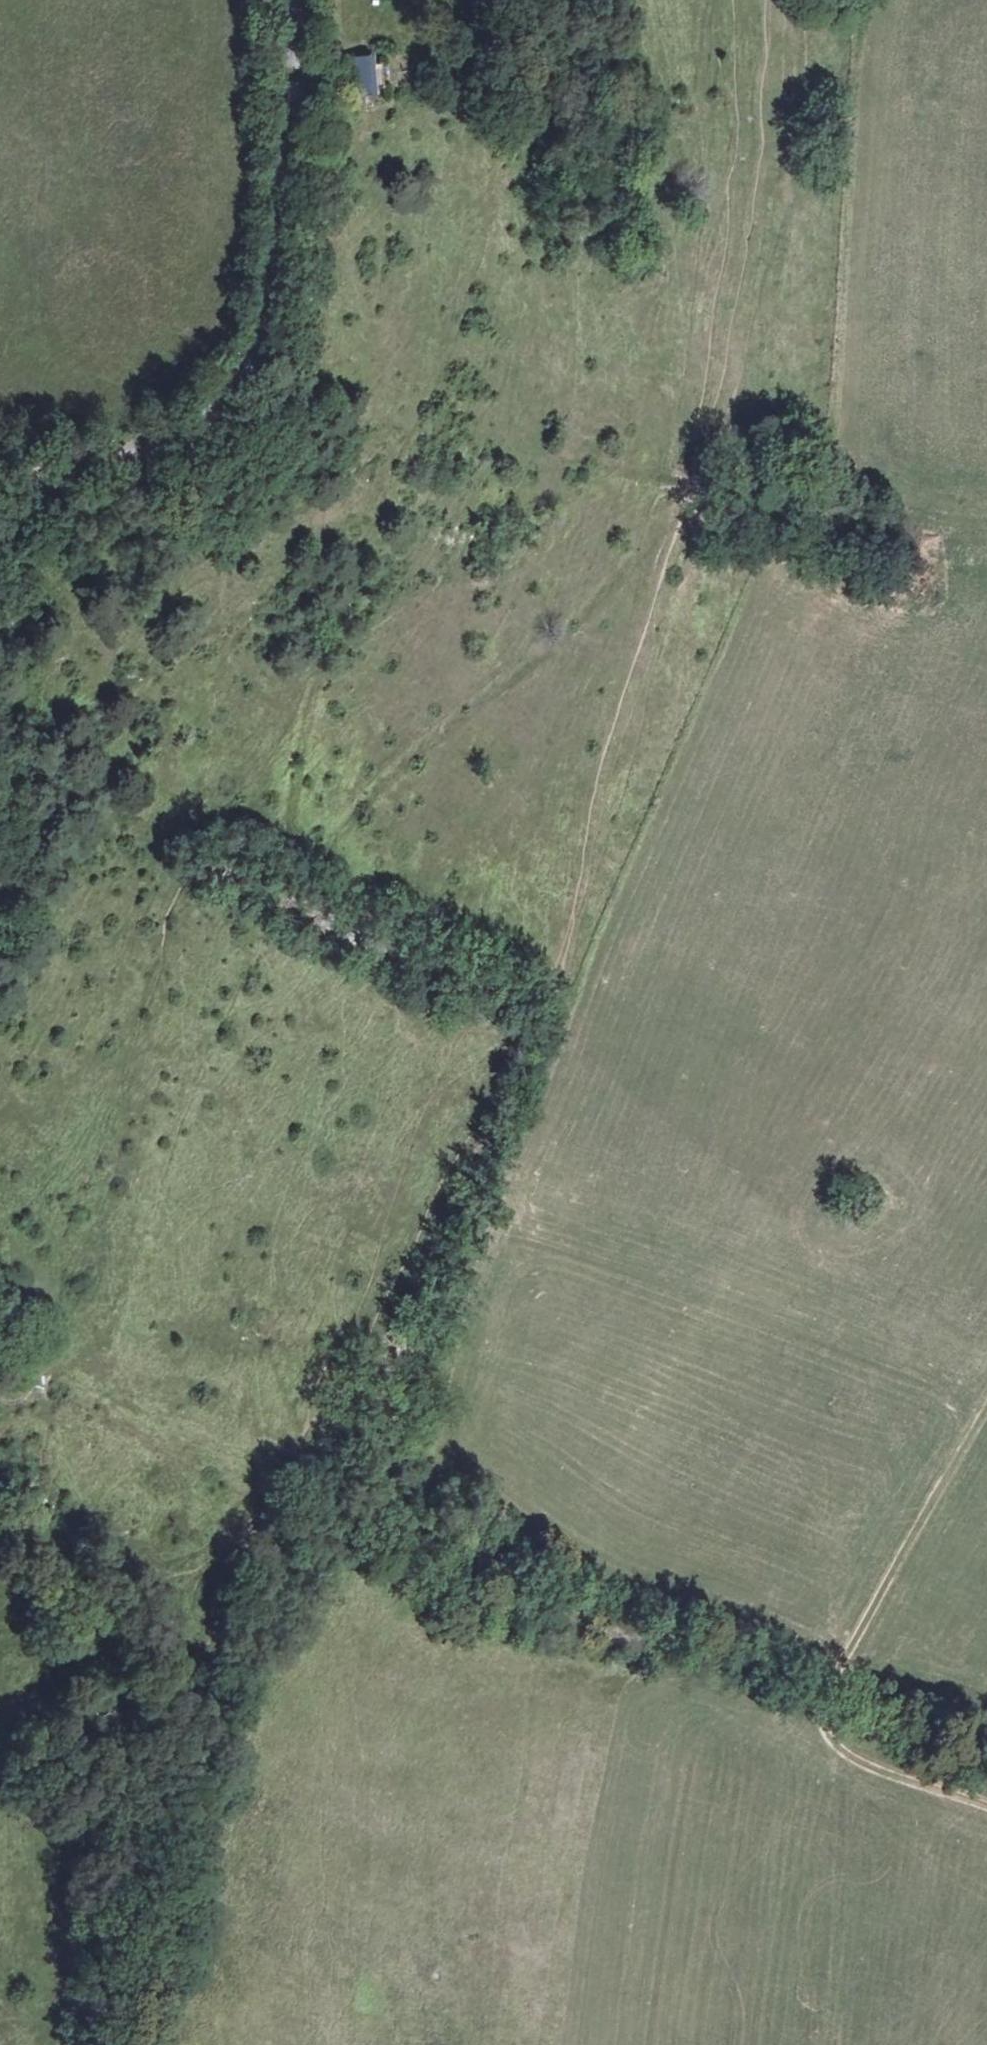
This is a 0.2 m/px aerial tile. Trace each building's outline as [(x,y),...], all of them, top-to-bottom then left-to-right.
[(374,55),(350,56),(351,96),(375,95),(374,55)]
